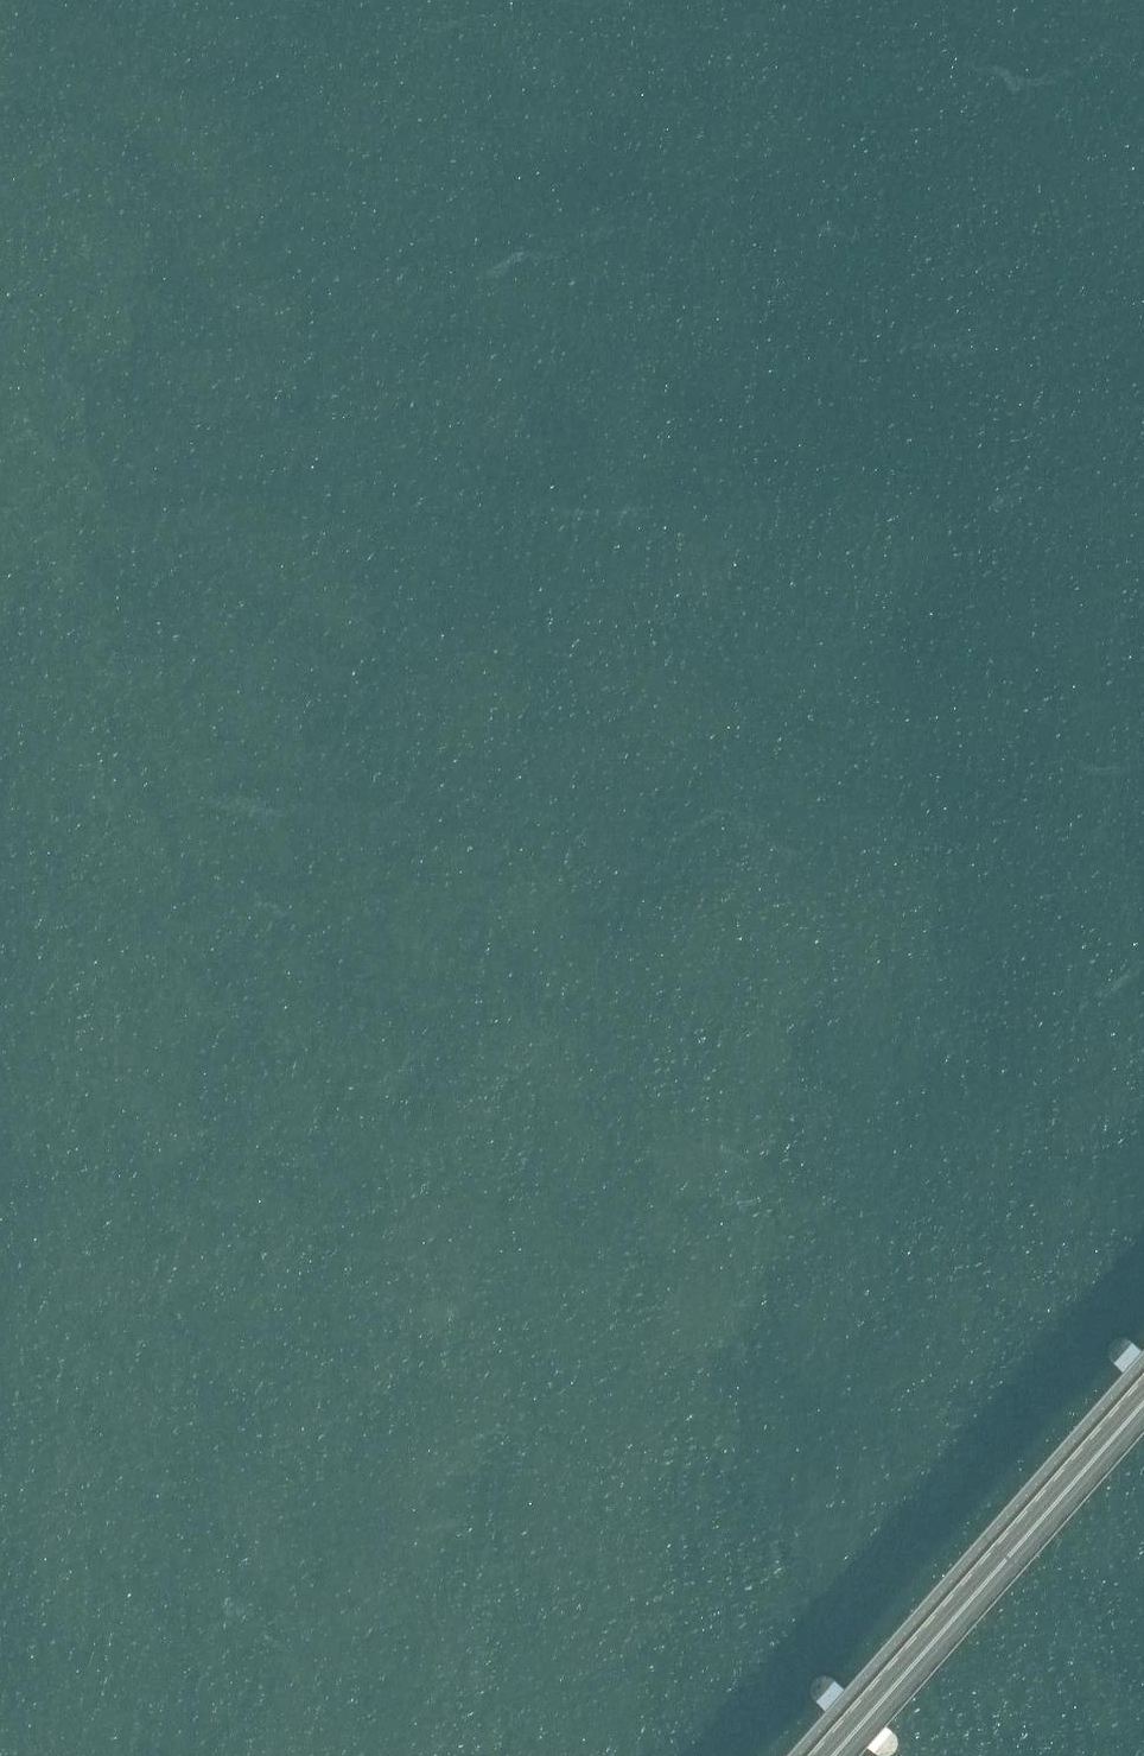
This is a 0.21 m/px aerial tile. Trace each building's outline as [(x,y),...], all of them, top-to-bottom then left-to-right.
[(1132,1340),(1127,1337),(1121,1336),(1116,1338),(1111,1341),(1109,1346),(1108,1352),(1109,1357),(1113,1362),(1143,1390),(1143,1351),(1132,1340)] [(835,1678),(830,1675),(824,1674),(819,1676),(814,1679),(812,1684),(811,1689),(812,1695),(816,1700),(879,1755),(900,1755),(903,1751),(904,1745),(902,1740),(899,1735),(835,1678)]
